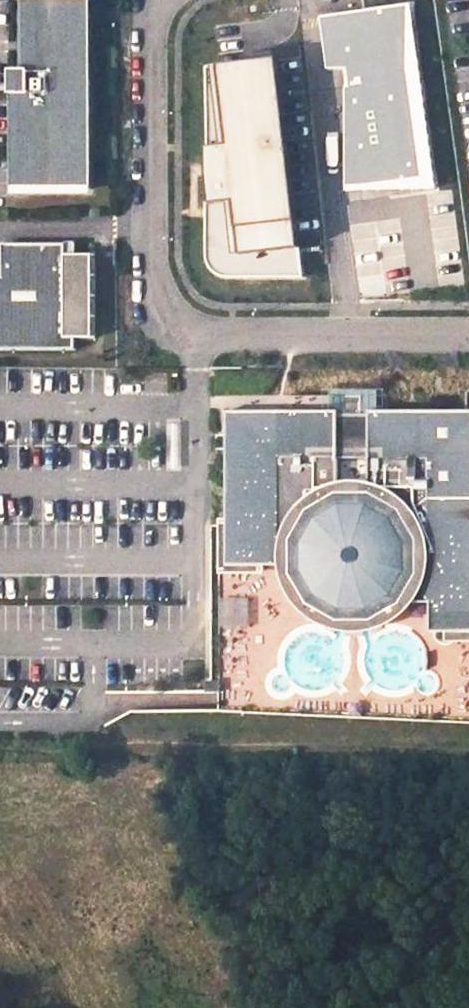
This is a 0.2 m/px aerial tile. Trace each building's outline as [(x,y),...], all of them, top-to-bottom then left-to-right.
[(90,0),(29,0),(30,68),(13,68),(15,191),(91,191),(90,0)] [(434,186),(412,3),(318,14),(325,69),(335,68),(351,196),(434,186)] [(293,275),(279,55),(199,60),(212,280),(293,275)] [(94,258),(94,257),(77,257),(77,245),(0,245),(0,351),(77,350),(77,339),(94,339),(94,338),(94,258)] [(364,413),(364,394),(347,394),(347,412),(279,412),(227,412),(228,521),(228,567),(281,566),(281,568),(282,576),(284,583),(287,590),(290,596),(294,602),(299,609),(304,614),(310,619),(317,624),(324,627),(331,631),(338,633),(346,634),(354,634),(362,635),(369,634),(377,632),(384,629),(391,626),(398,622),(404,618),(410,612),(415,606),(417,604),(434,604),(433,631),(468,631),(468,412),(364,413)]
